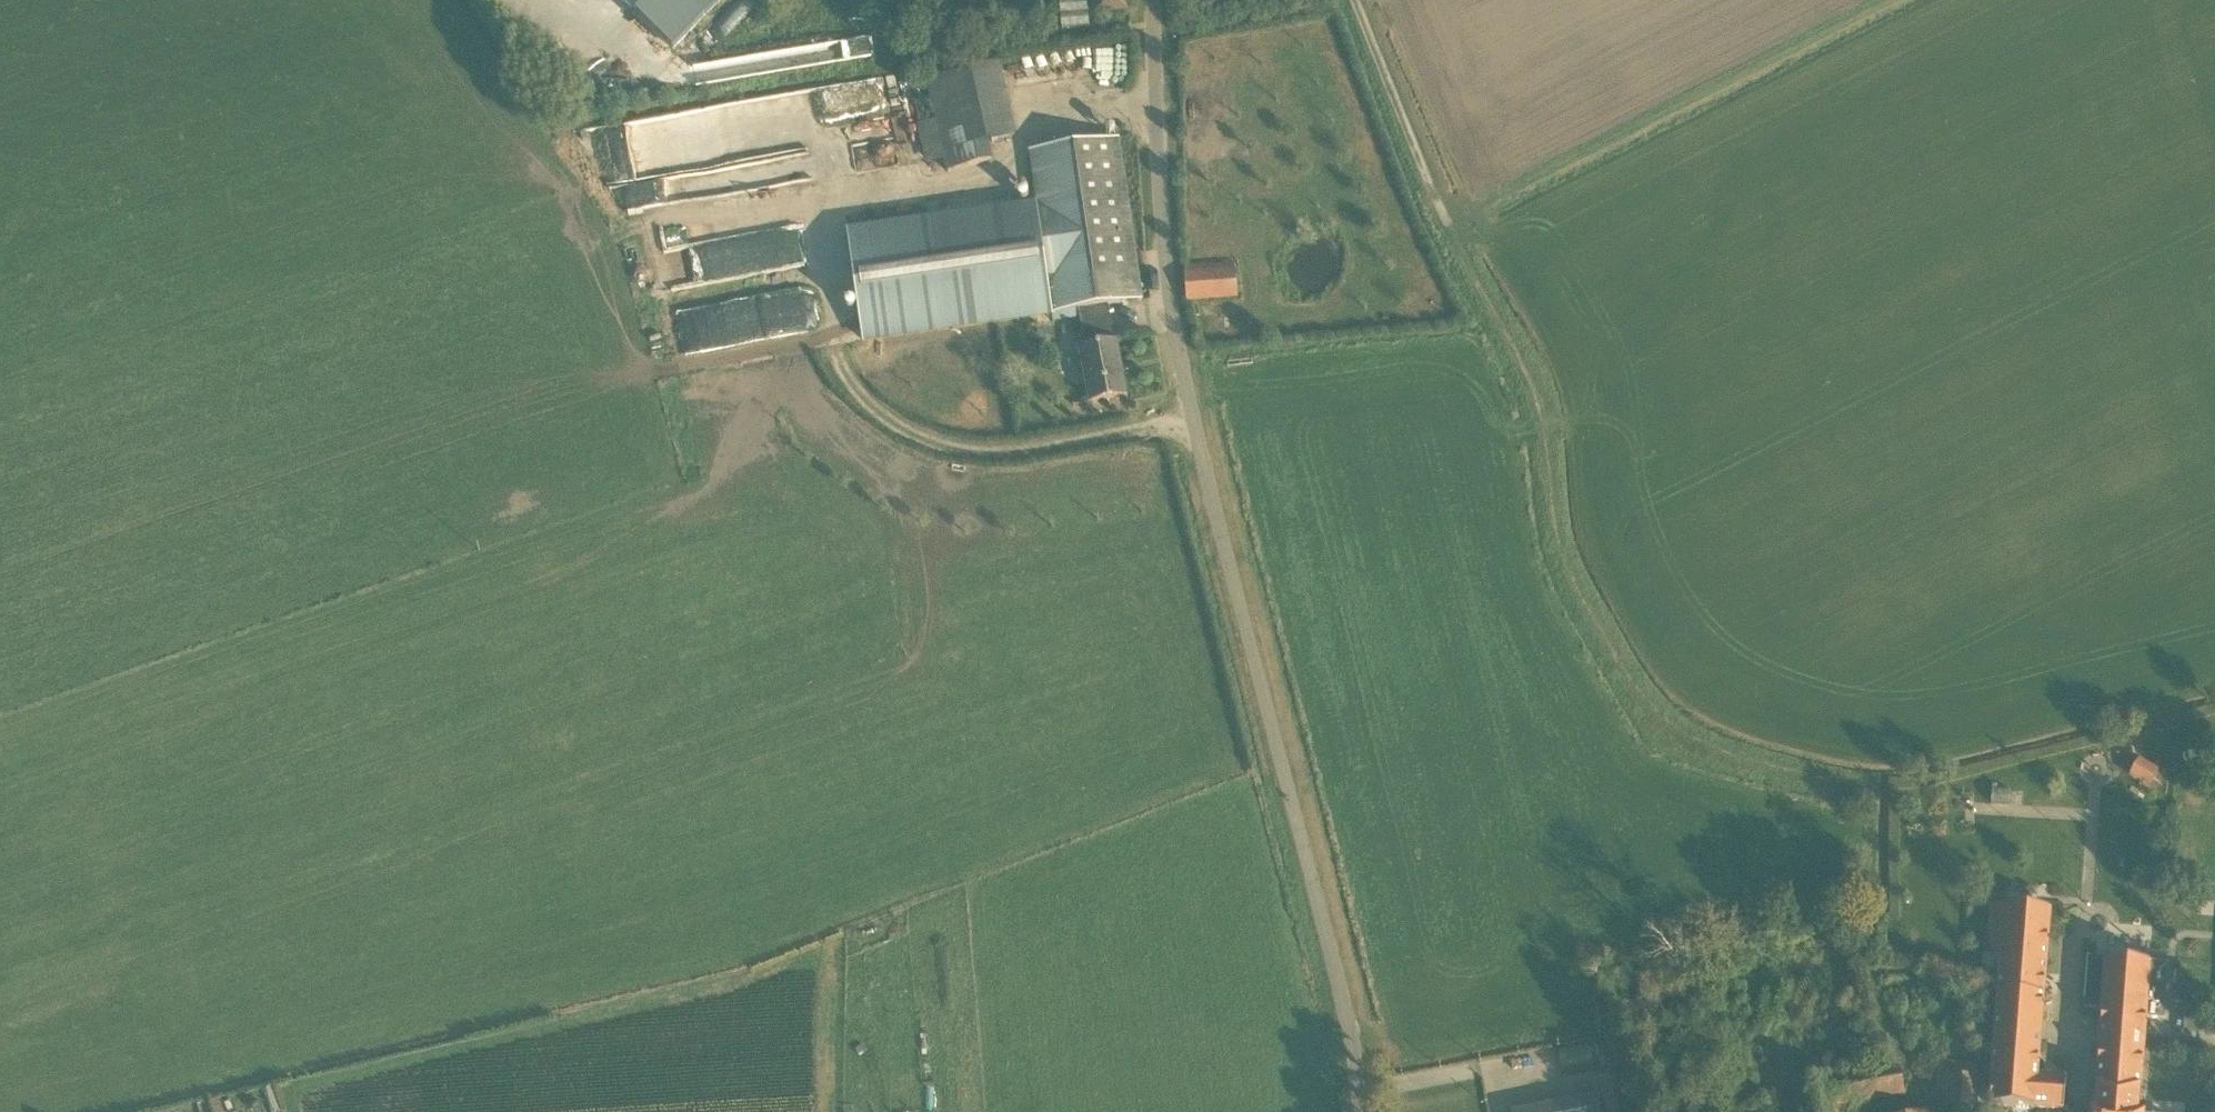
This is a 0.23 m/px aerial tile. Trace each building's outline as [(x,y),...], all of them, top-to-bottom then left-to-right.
[(720,0),(621,0),(674,49),(720,0)] [(1095,12),(1128,11),(1128,0),(1095,0),(1095,12)] [(1036,4),(1003,9),(1006,29),(1039,23),(1036,4)] [(935,119),(944,160),(946,170),(992,161),(989,144),(1017,138),(1002,66),(927,82),(935,119)] [(1091,402),(1105,399),(1127,395),(1116,343),(1109,305),(1142,300),(1118,138),(1030,151),(1038,205),(1052,313),(1079,309),(1086,347),(1082,348),(1091,402)] [(997,321),(1052,313),(1038,205),(848,233),(863,340),(997,321)] [(1204,263),(1190,264),(1185,264),(1185,273),(1186,290),(1187,300),(1209,299),(1238,298),(1236,270),(1204,272),(1204,263)] [(2128,777),(2143,786),(2153,768),(2137,760),(2128,777)] [(2001,952),(1990,1107),(2063,1111),(2065,1081),(2036,1079),(2047,911),(1992,907),(1989,951),(2001,952)] [(2145,1018),(2162,1019),(2167,963),(2086,957),(2082,1009),(2102,1010),(2096,1111),(2092,1111),(2138,1111),(2141,1070),(2145,1018)] [(1837,1107),(1903,1095),(1897,1065),(1796,1086),(1801,1111),(1838,1111),(1837,1107)] [(1976,1108),(1978,1076),(1946,1074),(1944,1106),(1976,1108)] [(1599,1095),(1511,1111),(1601,1111),(1599,1095)]
